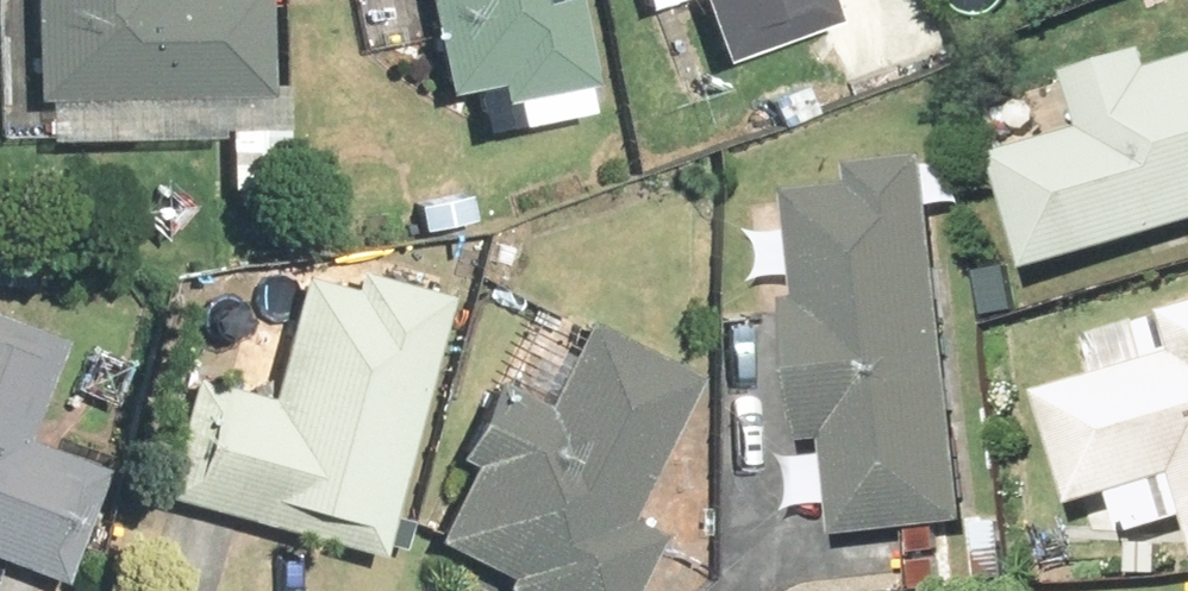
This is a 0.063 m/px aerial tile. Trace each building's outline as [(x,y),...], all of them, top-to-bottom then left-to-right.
[(7,80),(250,87),(253,0),(9,0),(7,80)] [(554,0),(331,0),(339,43),(412,29),(422,84),(452,78),(459,117),(572,96),(554,0)] [(699,43),(811,11),(807,0),(686,0),(699,43)] [(1021,258),(1187,214),(1187,43),(1135,57),(1129,34),(1054,53),(1070,113),(988,134),(1021,258)] [(918,194),(950,192),(946,148),(828,157),(829,176),(766,181),(768,213),(728,216),(732,276),(773,273),(786,438),(765,439),(770,497),(816,493),(818,523),(944,513),(918,194)] [(354,541),(428,263),(287,226),(243,387),(175,368),(143,485),(354,541)] [(1026,382),(1057,500),(1107,487),(1116,522),(1170,508),(1180,545),(1187,543),(1187,284),(1070,315),(1084,367),(1026,382)] [(680,370),(565,310),(524,387),(478,363),(433,449),(450,458),(411,532),(522,590),(604,590),(643,517),(611,501),(680,370)] [(0,319),(0,555),(48,571),(87,456),(4,427),(37,332),(0,319)]
